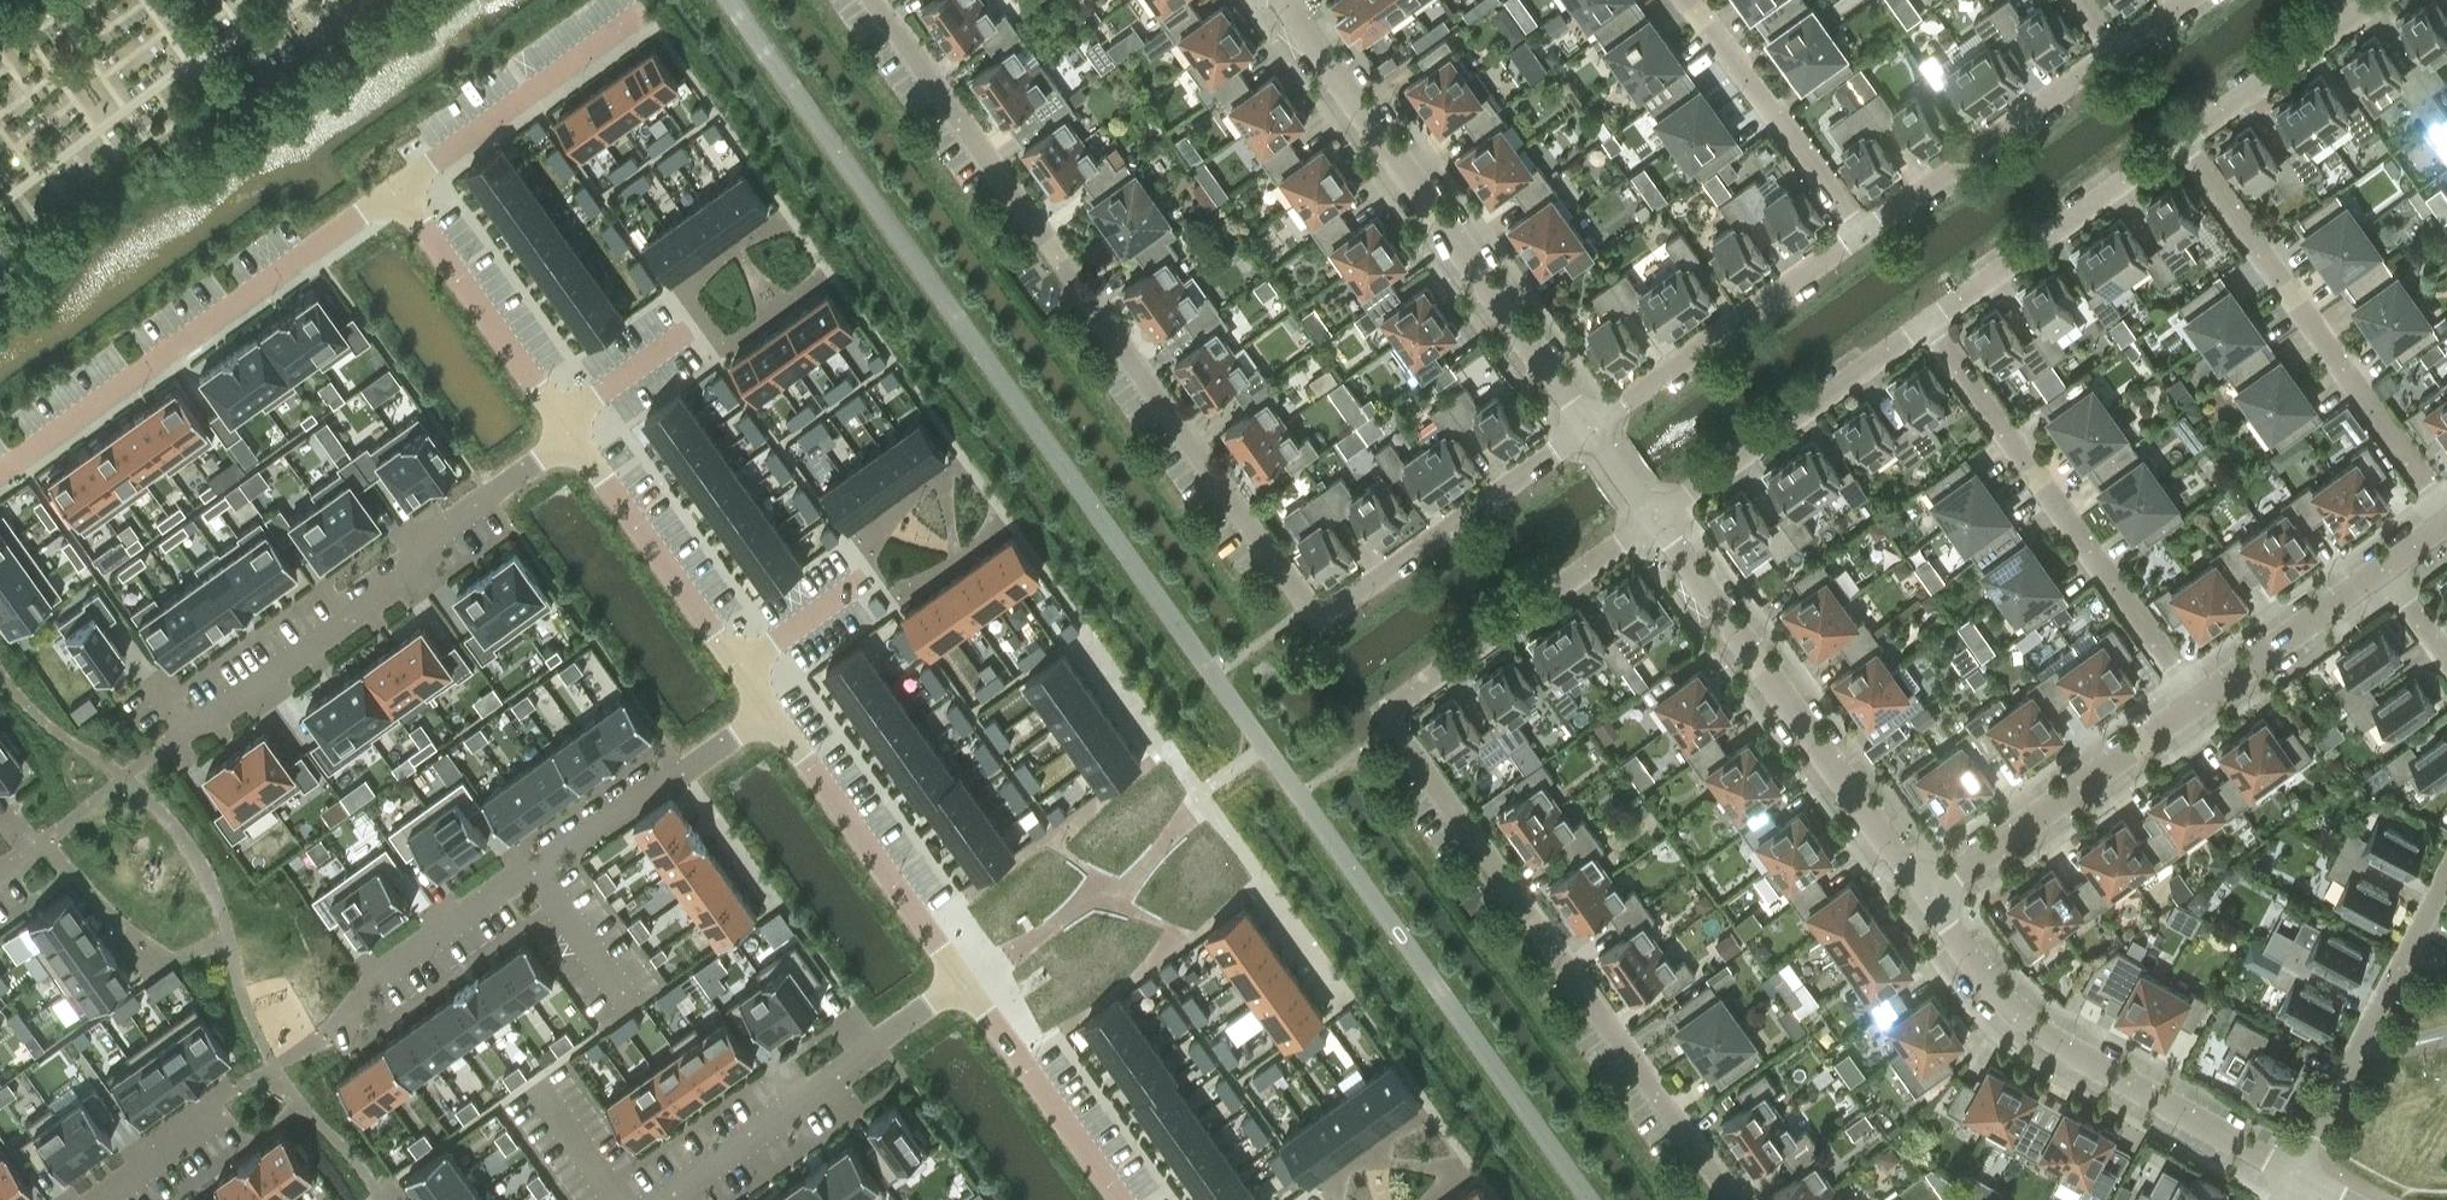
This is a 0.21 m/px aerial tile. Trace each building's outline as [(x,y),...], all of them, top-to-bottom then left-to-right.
[(979,0),(931,0),(919,8),(927,19),(931,17),(939,28),(979,0)] [(1016,27),(1005,11),(994,19),(981,0),(979,0),(939,28),(947,40),(944,43),(952,53),(979,34),(988,46),(1016,27)] [(1161,7),(1155,11),(1166,26),(1193,6),(1189,0),(1155,0),(1161,7)] [(1386,21),(1371,0),(1334,0),(1341,10),(1337,13),(1350,30),(1354,27),(1361,38),(1386,21)] [(1409,4),(1407,0),(1371,0),(1386,21),(1409,4)] [(1478,1),(1485,9),(1498,0),(1479,0),(1478,1)] [(1573,0),(1598,36),(1635,9),(1628,0),(1574,0),(1573,0)] [(1745,4),(1750,0),(1766,22),(1797,0),(1742,0),(1745,4)] [(1766,22),(1782,45),(1777,48),(1786,61),(1828,31),(1805,0),(1797,0),(1766,22)] [(2007,37),(2018,30),(2045,67),(2057,57),(2055,54),(2068,45),(2066,43),(2076,36),(2057,10),(2048,17),(2039,5),(2023,17),(2011,0),(2004,0),(1989,11),(2007,37)] [(2113,9),(2123,2),(2125,5),(2131,0),(2107,0),(2113,9)] [(2430,91),(2445,80),(2431,59),(2446,48),(2446,17),(2435,0),(2425,7),(2423,4),(2410,13),(2408,10),(2395,20),(2422,57),(2411,64),(2430,91)] [(1469,21),(1474,17),(1485,9),(1478,1),(1463,12),(1469,21)] [(1193,6),(1166,26),(1176,41),(1182,37),(1196,57),(1238,28),(1230,16),(1233,14),(1225,3),(1203,19),(1193,6)] [(1635,9),(1598,36),(1624,71),(1665,41),(1656,28),(1651,31),(1635,9)] [(2007,37),(1989,11),(1973,22),(1988,42),(1968,56),(1997,97),(2008,88),(2011,91),(2023,82),(1997,45),(2007,37)] [(1428,29),(1434,38),(1449,26),(1443,18),(1428,29)] [(989,99),(1031,69),(1016,49),(1027,42),(1016,27),(988,46),(997,59),(970,79),(978,90),(981,87),(989,99)] [(1257,48),(1249,37),(1246,39),(1238,28),(1196,57),(1187,64),(1201,84),(1196,89),(1206,103),(1216,96),(1244,77),(1235,64),(1257,48)] [(1434,38),(1428,29),(1412,40),(1418,49),(1434,38)] [(1828,31),(1786,61),(1796,74),(1801,71),(1817,94),(1854,67),(1828,31)] [(2410,105),(2430,91),(2411,64),(2401,72),(2374,35),(2361,44),(2363,47),(2351,56),(2352,59),(2343,66),(2362,92),(2376,113),(2403,94),(2410,105)] [(1425,107),(1469,75),(1472,73),(1446,37),(1418,57),(1428,71),(1406,87),(1413,97),(1416,95),(1425,107)] [(1665,41),(1624,71),(1649,106),(1686,80),(1670,58),(1674,54),(1665,41)] [(654,49),(635,62),(660,98),(679,84),(654,49)] [(1997,97),(1968,56),(1948,71),(1933,51),(1918,61),(1937,88),(1947,80),(1974,117),(1987,108),(1985,105),(1997,97)] [(1382,75),(1398,64),(1391,54),(1375,66),(1382,75)] [(635,62),(615,76),(641,111),(660,98),(635,62)] [(1039,117),(1066,97),(1055,82),(1045,89),(1031,69),(989,99),(998,111),(994,113),(1002,124),(1030,104),(1039,117)] [(1472,73),(1469,75),(1425,107),(1433,118),(1430,121),(1438,131),(1460,115),(1469,128),(1497,108),(1503,104),(1477,69),(1472,73)] [(1244,77),(1216,96),(1227,111),(1232,107),(1247,128),(1288,98),(1280,86),(1283,84),(1275,74),(1253,90),(1244,77)] [(2376,129),(2357,103),(2347,111),(2320,74),(2307,83),(2309,86),(2298,94),(2326,134),(2346,120),(2361,140),(2376,129)] [(615,76),(596,90),(621,125),(641,111),(615,76)] [(1886,180),(1899,171),(1872,134),(1883,127),(1864,100),(1848,78),(1837,86),(1836,93),(1842,102),(1847,103),(1852,109),(1828,126),(1850,158),(1841,165),(1860,191),(1869,184),(1871,187),(1884,177),(1886,180)] [(1686,80),(1649,106),(1674,141),(1716,112),(1706,99),(1701,102),(1686,80)] [(1864,100),(1883,127),(1893,119),(1920,156),(1933,147),(1931,144),(1944,134),(1942,132),(1951,125),(1933,99),(1923,106),(1915,94),(1894,110),(1879,89),(1864,100)] [(596,90),(577,104),(602,139),(621,125),(596,90)] [(2326,134),(2298,94),(2286,103),(2284,100),(2271,109),(2297,146),(2287,154),(2305,180),(2321,169),(2306,149),(2326,134)] [(1040,169),(1081,140),(1067,120),(1077,112),(1066,97),(1039,117),(1048,130),(1020,150),(1028,160),(1032,158),(1040,169)] [(1288,98),(1247,128),(1262,148),(1256,152),(1267,167),(1294,147),(1285,134),(1307,118),(1300,108),(1297,110),(1288,98)] [(577,104),(558,118),(583,153),(602,139),(577,104)] [(702,104),(691,112),(698,122),(709,114),(702,104)] [(1497,108),(1469,128),(1479,141),(1456,157),(1464,168),(1467,165),(1475,177),(1517,148),(1502,127),(1507,123),(1497,108)] [(1716,112),(1674,141),(1700,177),(1737,151),(1720,128),(1725,125),(1716,112)] [(2438,118),(2446,131),(2446,112),(2438,118)] [(546,131),(538,120),(528,127),(537,138),(546,131)] [(715,122),(703,130),(711,140),(722,132),(715,122)] [(2305,180),(2287,154),(2276,161),(2250,124),(2237,133),(2239,136),(2226,146),(2228,148),(2218,155),(2237,181),(2246,174),(2255,186),(2271,174),(2286,194),(2305,180)] [(669,128),(658,136),(665,146),(677,137),(669,128)] [(658,136),(646,144),(653,154),(665,146),(658,136)] [(1081,140),(1040,169),(1048,181),(1045,184),(1052,194),(1080,175),(1089,187),(1117,168),(1116,167),(1106,152),(1096,160),(1081,140)] [(1294,147),(1267,167),(1277,181),(1283,178),(1298,198),(1339,169),(1331,157),(1334,155),(1326,144),(1304,160),(1294,147)] [(503,145),(468,170),(482,189),(517,164),(503,145)] [(682,145),(671,154),(678,163),(689,155),(682,145)] [(558,146),(548,153),(556,165),(566,158),(558,146)] [(1517,148),(1475,177),(1484,189),(1481,191),(1488,202),(1511,186),(1520,199),(1548,179),(1537,164),(1532,168),(1517,148)] [(671,154),(659,162),(666,172),(678,163),(671,154)] [(632,155),(620,163),(627,173),(639,164),(632,155)] [(566,158),(556,165),(565,177),(574,170),(566,158)] [(1100,213),(1110,226),(1151,197),(1125,160),(1116,167),(1117,168),(1089,187),(1105,210),(1100,213)] [(620,163),(609,171),(616,181),(627,173),(620,163)] [(517,164),(482,189),(495,208),(530,183),(517,164)] [(1339,169),(1298,198),(1312,219),(1307,223),(1317,237),(1345,218),(1336,205),(1358,189),(1350,178),(1347,180),(1339,169)] [(645,172),(633,181),(640,190),(652,182),(645,172)] [(743,173),(724,187),(749,222),(768,208),(743,173)] [(1548,179),(1520,199),(1529,212),(1507,227),(1515,238),(1518,236),(1526,248),(1567,218),(1553,197),(1558,193),(1548,179)] [(1735,193),(1754,219),(1764,212),(1791,249),(1804,239),(1801,236),(1814,227),(1813,225),(1822,218),(1803,192),(1794,199),(1786,187),(1769,199),(1755,179),(1735,193)] [(633,181),(621,189),(628,199),(640,190),(633,181)] [(2157,246),(2176,272),(2196,258),(2182,238),(2198,226),(2190,214),(2199,208),(2181,182),(2171,189),(2169,186),(2156,195),(2154,192),(2141,202),(2168,239),(2157,246)] [(530,183),(495,208),(509,227),(544,202),(530,183)] [(585,184),(575,191),(583,203),(593,196),(585,184)] [(724,187),(704,200),(730,235),(749,222),(724,187)] [(2336,192),(2299,218),(2316,241),(2311,244),(2320,257),(2362,228),(2336,192)] [(1754,219),(1735,193),(1719,204),(1734,224),(1713,239),(1721,251),(1712,258),(1730,284),(1740,277),(1742,279),(1754,270),(1757,273),(1769,264),(1743,227),(1754,219)] [(593,196),(583,203),(592,215),(601,207),(593,196)] [(1167,238),(1168,239),(1177,233),(1151,197),(1110,226),(1119,239),(1124,236),(1140,258),(1167,238)] [(704,200),(685,214),(711,249),(730,235),(704,200)] [(544,202),(509,227),(522,246),(558,221),(544,202)] [(685,214),(666,228),(691,263),(711,249),(685,214)] [(1345,218),(1317,237),(1328,252),(1333,248),(1348,269),(1389,239),(1381,227),(1384,225),(1376,215),(1354,230),(1345,218)] [(2176,272),(2157,246),(2147,254),(2120,217),(2107,226),(2110,229),(2099,237),(2128,277),(2146,263),(2161,283),(2176,272)] [(1567,218),(1526,248),(1534,259),(1531,261),(1539,272),(1561,256),(1571,270),(1599,250),(1588,235),(1582,239),(1567,218)] [(558,221),(522,246),(536,265),(571,240),(558,221)] [(612,221),(602,229),(610,240),(620,233),(612,221)] [(666,228),(647,242),(672,277),(691,263),(666,228)] [(2362,228),(2320,257),(2330,271),(2335,267),(2350,289),(2387,263),(2362,228)] [(1715,303),(1689,266),(1699,258),(1681,232),(1665,243),(1680,263),(1660,277),(1689,317),(1700,309),(1703,312),(1715,303)] [(620,233),(610,240),(619,252),(628,245),(620,233)] [(2128,277),(2099,237),(2086,246),(2084,243),(2071,252),(2097,289),(2087,297),(2106,323),(2121,312),(2107,292),(2128,277)] [(1141,310),(1182,281),(1168,261),(1178,253),(1168,239),(1167,238),(1140,258),(1149,271),(1121,291),(1129,301),(1133,299),(1141,310)] [(1389,239),(1348,269),(1363,289),(1357,293),(1368,308),(1396,288),(1386,275),(1409,259),(1401,248),(1398,251),(1389,239)] [(571,240),(536,265),(550,284),(585,259),(571,240)] [(585,259),(550,284),(563,303),(599,278),(585,259)] [(639,260),(629,267),(638,278),(647,271),(639,260)] [(2387,263),(2350,289),(2366,311),(2362,315),(2371,328),(2412,298),(2387,263)] [(647,271),(638,278),(646,290),(656,283),(647,271)] [(1689,317),(1660,277),(1640,292),(1625,271),(1610,282),(1629,309),(1639,301),(1666,338),(1679,329),(1677,326),(1689,317)] [(2033,336),(2052,362),(2067,351),(2053,331),(2074,315),(2065,304),(2075,297),(2056,271),(2047,278),(2045,275),(2032,285),(2030,282),(2017,291),(2044,328),(2033,336)] [(599,278),(563,303),(577,322),(612,297),(599,278)] [(2204,341),(2245,311),(2236,298),(2231,302),(2215,279),(2178,305),(2204,341)] [(1182,281),(1141,310),(1149,322),(1146,324),(1153,335),(1181,315),(1190,328),(1218,309),(1207,293),(1197,301),(1182,281)] [(1629,309),(1610,282),(1590,297),(1605,317),(1588,329),(1596,340),(1587,347),(1606,373),(1615,366),(1617,369),(1630,359),(1632,362),(1645,353),(1618,316),(1629,309)] [(1396,288),(1368,308),(1378,322),(1384,319),(1399,339),(1440,309),(1432,298),(1435,296),(1427,285),(1405,301),(1396,288)] [(292,308),(285,313),(315,356),(314,356),(321,366),(351,345),(354,350),(369,339),(351,314),(337,324),(315,292),(293,309),(292,308)] [(828,292),(809,306),(834,341),(854,327),(828,292)] [(612,297),(577,322),(591,341),(626,316),(612,297)] [(2412,298),(2371,328),(2380,341),(2385,338),(2402,361),(2438,334),(2412,298)] [(809,306),(790,319),(815,355),(834,341),(809,306)] [(2052,362),(2033,336),(2022,343),(1996,306),(1983,315),(1985,318),(1972,328),(1974,330),(1964,337),(1983,363),(1993,356),(2001,368),(2017,356),(2032,376),(2052,362)] [(1218,309),(1190,328),(1200,341),(1172,361),(1180,372),(1183,369),(1191,381),(1233,351),(1218,331),(1229,324),(1218,309)] [(1459,330),(1451,319),(1448,321),(1440,309),(1399,339),(1391,345),(1405,365),(1401,368),(1413,384),(1447,359),(1437,346),(1459,330)] [(2229,376),(2266,350),(2250,328),(2255,325),(2245,311),(2204,341),(2229,376)] [(257,333),(256,333),(287,376),(288,376),(314,356),(315,356),(285,313),(277,318),(278,319),(258,333),(257,333)] [(790,319),(771,333),(796,368),(815,355),(790,319)] [(235,348),(227,354),(258,397),(257,397),(264,407),(295,385),(288,376),(287,376),(256,333),(255,334),(256,335),(235,349),(235,348)] [(771,333),(752,347),(777,382),(796,368),(771,333)] [(752,347),(732,361),(758,396),(777,382),(752,347)] [(2254,411),(2296,382),(2286,369),(2282,372),(2266,350),(2229,376),(2254,411)] [(880,351),(868,360),(875,370),(887,361),(880,351)] [(1233,351),(1191,381),(1200,393),(1196,395),(1204,406),(1232,386),(1241,399),(1268,379),(1257,364),(1247,371),(1233,351)] [(221,360),(198,376),(221,407),(207,417),(225,442),(240,432),(230,418),(257,397),(258,397),(227,354),(220,359),(221,360)] [(1904,428),(1922,454),(1942,440),(1928,420),(1944,408),(1936,397),(1946,390),(1927,364),(1917,371),(1916,368),(1903,377),(1900,374),(1888,384),(1914,421),(1904,428)] [(892,369),(881,377),(888,387),(899,379),(892,369)] [(2082,374),(2045,400),(2062,423),(2057,427),(2066,440),(2108,410),(2082,374)] [(722,375),(712,382),(720,393),(730,387),(722,375)] [(847,375),(835,383),(842,393),(854,385),(847,375)] [(371,378),(360,387),(365,395),(377,386),(371,378)] [(1268,379),(1241,399),(1250,412),(1222,432),(1230,442),(1234,440),(1242,451),(1283,422),(1269,402),(1279,394),(1268,379)] [(2296,382),(2254,411),(2280,448),(2317,421),(2300,398),(2305,395),(2296,382)] [(835,383),(824,392),(831,401),(842,393),(835,383)] [(2440,385),(2419,401),(2421,404),(2407,415),(2427,442),(2441,432),(2446,441),(2446,394),(2440,385)] [(1446,400),(1464,426),(1475,419),(1502,456),(1514,447),(1512,444),(1525,434),(1523,432),(1533,425),(1514,399),(1505,406),(1496,394),(1480,406),(1466,386),(1446,400)] [(175,387),(153,403),(190,455),(212,439),(175,387)] [(730,387),(720,393),(729,405),(739,398),(730,387)] [(338,390),(327,398),(332,406),(344,398),(338,390)] [(681,392),(645,417),(659,436),(694,411),(681,392)] [(860,392),(848,401),(855,411),(867,402),(860,392)] [(1922,454),(1904,428),(1893,436),(1866,399),(1854,408),(1856,411),(1843,420),(1845,423),(1835,430),(1854,456),(1863,449),(1872,460),(1893,445),(1907,465),(1922,454)] [(1464,426),(1446,400),(1430,411),(1445,431),(1425,446),(1454,486),(1465,477),(1467,480),(1480,471),(1454,434),(1464,426)] [(848,401),(836,409),(843,419),(855,411),(848,401)] [(810,402),(798,410),(805,420),(817,412),(810,402)] [(153,403),(132,418),(162,460),(160,461),(167,470),(190,455),(153,403)] [(311,409),(299,418),(305,426),(316,417),(311,409)] [(798,410),(786,419),(793,428),(805,420),(798,410)] [(2108,410),(2066,440),(2076,453),(2081,449),(2096,472),(2133,445),(2108,410)] [(694,411),(659,436),(673,455),(708,430),(694,411)] [(749,412),(739,419),(747,431),(757,424),(749,412)] [(417,414),(392,432),(429,483),(428,484),(429,486),(455,468),(417,414)] [(131,418),(110,433),(141,476),(142,475),(160,461),(162,460),(131,418)] [(822,419),(810,428),(817,438),(829,429),(822,419)] [(920,420),(901,434),(926,469),(946,455),(920,420)] [(1283,422),(1242,451),(1250,463),(1247,466),(1255,476),(1282,457),(1292,470),(1320,451),(1308,434),(1298,442),(1283,422)] [(757,424),(747,431),(756,443),(765,436),(757,424)] [(810,428),(799,436),(806,446),(817,438),(810,428)] [(708,430),(673,455),(686,475),(722,449),(708,430)] [(366,444),(351,454),(368,479),(382,470),(405,501),(428,484),(429,483),(392,432),(369,448),(366,444)] [(110,433),(89,448),(127,500),(149,484),(142,475),(141,476),(110,433)] [(901,434),(882,448),(907,483),(926,469),(901,434)] [(1790,458),(1818,499),(1839,484),(1853,504),(1868,493),(1849,467),(1839,475),(1812,438),(1799,447),(1802,450),(1790,458)] [(1454,486),(1425,446),(1405,460),(1390,440),(1375,451),(1394,477),(1404,469),(1431,507),(1444,497),(1442,494),(1454,486)] [(244,464),(257,455),(248,443),(235,452),(244,464)] [(2334,475),(2364,517),(2375,508),(2378,511),(2388,504),(2372,481),(2386,472),(2366,444),(2351,455),(2355,461),(2334,475)] [(2133,445),(2096,472),(2112,494),(2108,497),(2117,510),(2158,480),(2133,445)] [(89,448),(68,464),(105,515),(127,500),(89,448)] [(882,448),(863,462),(888,497),(907,483),(882,448)] [(722,449),(686,475),(700,494),(735,468),(722,449)] [(775,450),(766,457),(774,469),(784,462),(775,450)] [(339,470),(309,491),(316,500),(317,500),(347,542),(377,521),(354,489),(368,479),(351,454),(335,465),(339,470)] [(1818,499),(1790,458),(1778,467),(1776,464),(1763,473),(1790,510),(1779,518),(1798,544),(1813,533),(1799,513),(1818,499)] [(1950,523),(1991,493),(1982,480),(1977,484),(1961,461),(1924,487),(1950,523)] [(784,462),(774,469),(782,480),(792,473),(784,462)] [(863,462),(844,475),(869,510),(888,497),(863,462)] [(49,477),(46,479),(83,531),(105,515),(68,464),(60,469),(58,467),(47,475),(49,477)] [(735,468),(700,494),(714,513),(749,487),(735,468)] [(217,471),(207,478),(209,482),(215,490),(225,482),(217,471)] [(844,475),(824,489),(850,524),(869,510),(844,475)] [(1321,490),(1340,516),(1350,508),(1377,545),(1390,536),(1388,533),(1401,524),(1399,521),(1408,514),(1381,477),(1355,495),(1341,475),(1321,490)] [(2364,517),(2334,475),(2313,490),(2309,485),(2295,495),(2315,523),(2328,513),(2343,536),(2354,528),(2352,525),(2364,517)] [(2158,480),(2117,510),(2126,523),(2131,520),(2148,543),(2184,517),(2158,480)] [(209,482),(198,490),(203,498),(215,490),(209,482)] [(749,487),(714,513),(727,532),(763,506),(749,487)] [(803,488),(793,495),(801,506),(811,499),(803,488)] [(1798,544),(1779,518),(1768,525),(1742,488),(1729,497),(1731,500),(1718,510),(1720,512),(1711,519),(1746,569),(1772,550),(1778,558),(1798,544)] [(1340,516),(1321,490),(1285,516),(1307,547),(1298,554),(1316,580),(1326,573),(1328,576),(1341,567),(1343,570),(1356,560),(1329,523),(1340,516)] [(224,492),(213,501),(218,509),(230,500),(224,492)] [(1975,558),(2012,532),(1996,510),(2001,506),(1991,493),(1950,523),(1975,558)] [(2315,523),(2295,495),(2280,506),(2284,511),(2264,526),(2293,567),(2305,559),(2307,562),(2318,554),(2302,532),(2315,523)] [(40,498),(32,503),(40,515),(48,510),(40,498)] [(811,499),(801,506),(810,518),(820,511),(811,499)] [(279,506),(264,517),(282,542),(295,532),(318,563),(347,542),(317,500),(316,500),(289,520),(279,506)] [(213,501),(201,509),(207,517),(218,509),(213,501)] [(179,504),(167,512),(173,520),(184,512),(179,504)] [(763,506),(727,532),(741,551),(776,525),(763,506)] [(48,510),(40,515),(49,527),(56,521),(48,510)] [(16,532),(2,511),(0,512),(0,543),(16,532)] [(167,512),(155,521),(161,529),(173,520),(167,512)] [(259,518),(236,535),(237,538),(238,537),(274,586),(296,570),(259,518)] [(182,523),(170,531),(176,539),(188,531),(182,523)] [(776,525),(741,551),(755,570),(790,544),(776,525)] [(2293,567),(2264,526),(2243,541),(2239,535),(2224,546),(2244,573),(2257,564),(2273,586),(2284,578),(2282,575),(2293,567)] [(830,527),(820,534),(829,545),(839,538),(830,527)] [(170,531),(159,540),(164,548),(176,539),(170,531)] [(0,543),(0,574),(31,552),(16,532),(0,543)] [(2001,593),(2042,564),(2033,551),(2028,554),(2012,532),(1975,558),(2001,593)] [(137,534),(125,543),(130,551),(142,542),(137,534)] [(1012,536),(991,551),(1018,589),(1039,573),(1012,536)] [(218,551),(217,552),(252,601),(274,586),(238,537),(237,538),(218,551)] [(68,538),(60,544),(69,555),(77,550),(68,538)] [(125,543),(113,551),(119,559),(130,551),(125,543)] [(790,544),(755,570),(768,589),(803,563),(790,544)] [(2244,573),(2224,546),(2210,556),(2214,562),(2193,576),(2223,618),(2235,609),(2237,612),(2247,605),(2231,582),(2244,573)] [(217,549),(193,565),(200,575),(201,574),(231,616),(252,601),(217,552),(218,551),(217,549)] [(77,550),(69,555),(77,567),(85,561),(77,550)] [(991,551),(969,567),(996,604),(1018,589),(991,551)] [(0,574),(0,605),(46,573),(31,552),(0,574)] [(493,567),(485,572),(523,625),(553,603),(516,552),(493,568),(493,567)] [(140,553),(128,562),(134,569),(145,561),(140,553)] [(1853,593),(1837,572),(1833,576),(1822,561),(1794,580),(1804,594),(1782,610),(1789,621),(1792,619),(1801,630),(1842,601),(1853,593)] [(128,562),(116,570),(122,578),(134,569),(128,562)] [(2042,564),(2001,593),(2027,630),(2063,603),(2047,580),(2051,577),(2042,564)] [(969,567),(948,582),(975,620),(996,604),(969,567)] [(1615,636),(1633,662),(1649,651),(1634,631),(1655,616),(1647,604),(1657,597),(1638,571),(1628,578),(1627,576),(1614,585),(1612,582),(1599,591),(1625,628),(1615,636)] [(479,578),(456,594),(479,626),(465,636),(483,661),(498,650),(494,645),(523,625),(485,572),(478,577),(479,578)] [(0,605),(0,618),(9,630),(60,593),(46,573),(0,605)] [(200,575),(180,589),(210,631),(231,616),(201,574),(200,575)] [(2223,618),(2193,576),(2173,591),(2169,586),(2153,597),(2173,624),(2187,614),(2203,637),(2213,629),(2211,626),(2223,618)] [(948,582),(926,598),(953,635),(975,620),(948,582)] [(160,604),(159,605),(189,647),(210,631),(180,589),(160,604)] [(84,603),(57,623),(96,676),(100,674),(101,676),(121,661),(120,659),(124,656),(101,625),(115,615),(97,590),(82,601),(84,603)] [(153,594),(130,611),(167,663),(189,647),(159,605),(160,604),(153,594)] [(926,598),(905,613),(932,651),(953,635),(926,598)] [(1842,601),(1801,630),(1809,642),(1806,644),(1814,655),(1836,639),(1845,652),(1873,632),(1862,617),(1857,621),(1842,601)] [(1633,662),(1615,636),(1604,643),(1578,606),(1565,615),(1567,618),(1555,627),(1584,667),(1604,653),(1618,673),(1633,662)] [(1073,619),(1061,627),(1068,637),(1079,629),(1073,619)] [(423,626),(393,647),(423,689),(422,690),(427,697),(457,676),(459,678),(474,667),(456,642),(442,652),(423,626)] [(2080,657),(2110,698),(2122,690),(2124,693),(2134,685),(2119,663),(2132,653),(2112,626),(2097,637),(2101,642),(2080,657)] [(903,627),(893,634),(901,646),(911,639),(903,627)] [(1584,667),(1555,627),(1543,635),(1541,632),(1528,642),(1555,679),(1544,686),(1563,712),(1578,702),(1564,681),(1584,667)] [(2348,709),(2373,691),(2365,681),(2400,656),(2381,629),(2338,659),(2351,678),(2334,690),(2348,709)] [(1873,632),(1845,652),(1855,665),(1832,681),(1840,691),(1843,689),(1851,701),(1893,671),(1878,651),(1883,647),(1873,632)] [(911,639),(901,646),(910,658),(920,651),(911,639)] [(1041,642),(1029,650),(1036,660),(1048,652),(1041,642)] [(861,644),(826,669),(840,688),(875,663),(861,644)] [(365,666),(364,667),(395,710),(396,709),(422,690),(423,689),(393,647),(365,667),(365,666)] [(557,648),(545,656),(551,664),(563,656),(557,648)] [(1029,650),(1017,658),(1024,668),(1036,660),(1029,650)] [(1064,653),(1026,679),(1041,701),(1079,674),(1064,653)] [(2110,698),(2080,657),(2060,672),(2056,667),(2041,677),(2061,705),(2074,695),(2090,717),(2100,710),(2098,707),(2110,698)] [(575,658),(567,664),(575,676),(583,670),(575,658)] [(1490,725),(1509,751),(1529,737),(1514,717),(1531,705),(1523,693),(1532,687),(1513,661),(1504,667),(1502,665),(1489,674),(1487,671),(1474,680),(1501,718),(1490,725)] [(1857,715),(1864,725),(1887,709),(1896,723),(1897,723),(1908,715),(1924,703),(1914,689),(1920,684),(1904,663),(1904,662),(1893,671),(1851,701),(1860,712),(1857,715)] [(875,663),(840,688),(853,707),(889,683),(875,663)] [(567,664),(559,670),(567,681),(575,676),(567,664)] [(929,664),(920,671),(928,683),(938,676),(929,664)] [(364,668),(336,688),(371,737),(372,736),(401,716),(396,709),(395,710),(364,667),(363,667),(364,668)] [(1653,705),(1658,702),(1673,722),(1714,692),(1706,681),(1709,679),(1701,668),(1679,684),(1669,670),(1641,690),(1653,705)] [(999,672),(987,681),(994,690),(1005,682),(999,672)] [(1079,674),(1041,701),(1057,722),(1094,696),(1079,674)] [(938,676),(928,683),(936,695),(946,688),(938,676)] [(2061,705),(2041,677),(2027,688),(2030,693),(2010,708),(2040,749),(2051,741),(2053,744),(2064,736),(2048,714),(2061,705)] [(2373,691),(2348,709),(2362,729),(2379,717),(2392,735),(2434,704),(2415,677),(2381,702),(2373,691)] [(2301,694),(2291,680),(2280,687),(2290,702),(2301,694)] [(987,681),(975,689),(982,699),(994,690),(987,681)] [(889,683),(853,707),(867,726),(902,701),(889,683)] [(336,688),(306,709),(325,736),(311,746),(329,771),(374,739),(372,736),(371,737),(336,688)] [(528,692),(520,697),(528,709),(536,704),(528,692)] [(1722,704),(1714,692),(1673,722),(1688,743),(1682,747),(1693,761),(1720,742),(1711,729),(1733,713),(1725,702),(1722,704)] [(1965,720),(1971,728),(1990,755),(2003,746),(2019,768),(2030,760),(2028,757),(2040,749),(2010,708),(2000,694),(1965,720)] [(626,695),(602,712),(629,750),(653,732),(626,695)] [(1094,696),(1057,722),(1072,744),(1110,717),(1094,696)] [(1509,751),(1490,725),(1479,733),(1453,696),(1440,705),(1442,708),(1429,717),(1431,720),(1422,726),(1440,752),(1450,746),(1458,757),(1474,745),(1489,766),(1509,751)] [(520,697),(512,703),(520,715),(528,709),(520,697)] [(902,701),(867,726),(880,745),(916,720),(902,701)] [(957,702),(947,709),(955,721),(965,714),(957,702)] [(602,712),(578,729),(605,767),(629,750),(602,712)] [(965,714),(955,721),(964,733),(973,726),(965,714)] [(2243,735),(2273,776),(2293,761),(2297,767),(2313,756),(2293,728),(2279,738),(2263,716),(2253,724),(2255,727),(2243,735)] [(1110,717),(1072,744),(1088,766),(1125,739),(1110,717)] [(994,718),(984,725),(993,736),(1003,729),(994,718)] [(916,720),(880,745),(894,764),(929,739),(916,720)] [(481,725),(473,731),(481,743),(489,737),(481,725)] [(1990,755),(1971,728),(1956,738),(1960,744),(1939,758),(1969,800),(1981,791),(1983,794),(1994,787),(1978,764),(1990,755)] [(22,765),(7,743),(11,740),(3,729),(0,731),(0,780),(22,765)] [(578,729),(555,746),(581,784),(605,767),(578,729)] [(1003,729),(993,736),(1001,748),(1011,741),(1003,729)] [(243,746),(236,751),(273,804),(302,783),(305,788),(320,777),(302,752),(288,762),(266,731),(244,747),(243,746)] [(473,731),(465,737),(473,749),(481,743),(473,731)] [(2418,754),(2410,743),(2385,761),(2400,781),(2416,769),(2429,787),(2434,784),(2437,788),(2446,781),(2446,733),(2418,754)] [(2273,776),(2243,735),(2231,743),(2229,740),(2219,748),(2234,770),(2222,779),(2241,807),(2256,796),(2252,791),(2273,776)] [(432,737),(420,746),(426,754),(438,745),(432,737)] [(929,739),(894,764),(908,783),(943,758),(929,739)] [(1125,739),(1088,766),(1103,787),(1141,760),(1125,739)] [(1729,754),(1720,742),(1693,761),(1703,776),(1709,772),(1723,793),(1765,763),(1756,751),(1759,749),(1752,739),(1729,754)] [(983,740),(974,747),(982,758),(992,752),(983,740)] [(420,746),(409,755),(415,762),(426,754),(420,746)] [(555,746),(531,763),(558,801),(581,784),(555,746)] [(229,757),(206,773),(229,805),(215,815),(233,840),(248,829),(245,824),(273,804),(236,751),(228,756),(229,757)] [(992,752),(982,758),(990,770),(1000,763),(992,752)] [(943,758),(908,783),(921,802),(925,799),(957,777),(943,758)] [(1969,800),(1939,758),(1919,773),(1915,767),(1899,779),(1919,806),(1933,796),(1949,819),(1960,811),(1957,808),(1969,800)] [(1025,760),(1015,767),(1023,779),(1033,772),(1025,760)] [(1542,761),(1525,774),(1515,781),(1525,795),(1497,815),(1505,825),(1508,823),(1516,835),(1558,805),(1543,784),(1553,777),(1542,761)] [(531,763),(507,780),(534,818),(558,801),(531,763)] [(1773,775),(1765,763),(1723,793),(1738,813),(1733,817),(1743,832),(1771,812),(1761,799),(1784,783),(1776,773),(1773,775)] [(2241,807),(2222,779),(2209,789),(2193,766),(2182,774),(2184,777),(2173,785),(2202,827),(2223,812),(2227,817),(2241,807)] [(1033,772),(1023,779),(1032,790),(1041,783),(1033,772)] [(957,777),(925,799),(939,818),(974,793),(961,774),(957,777)] [(1010,777),(1001,784),(1009,796),(1019,789),(1010,777)] [(463,778),(426,805),(463,856),(488,839),(469,813),(481,804),(463,778)] [(507,780),(483,797),(510,835),(534,818),(507,780)] [(2202,827),(2173,785),(2161,794),(2159,791),(2148,799),(2164,821),(2151,830),(2171,857),(2185,847),(2181,842),(2202,827)] [(1019,789),(1009,796),(1017,808),(1027,801),(1019,789)] [(974,793),(939,818),(952,837),(987,812),(974,793)] [(672,796),(634,823),(652,847),(689,821),(672,796)] [(1066,813),(1059,804),(1047,813),(1054,822),(1066,813)] [(426,805),(389,831),(407,857),(420,848),(439,874),(463,856),(426,805)] [(1558,805),(1516,835),(1525,846),(1521,849),(1529,859),(1557,840),(1566,852),(1593,833),(1583,818),(1573,825),(1558,805)] [(1780,825),(1771,812),(1743,832),(1754,846),(1759,842),(1774,863),(1815,833),(1807,822),(1810,820),(1802,809),(1780,825)] [(987,812),(952,837),(966,856),(1001,831),(987,812)] [(2171,857),(2151,830),(2138,839),(2122,817),(2112,825),(2114,828),(2102,836),(2132,877),(2152,863),(2156,868),(2171,857)] [(1046,828),(1040,818),(1027,827),(1034,837),(1046,828)] [(2338,850),(2365,865),(2371,853),(2409,873),(2424,843),(2378,819),(2368,839),(2350,829),(2338,850)] [(689,821),(652,847),(669,871),(706,844),(707,844),(690,820),(689,821)] [(1001,831),(966,856),(980,875),(1015,850),(1001,831)] [(1593,833),(1566,852),(1575,865),(1548,885),(1555,896),(1559,893),(1567,905),(1608,875),(1594,855),(1604,847),(1593,833)] [(1812,870),(1834,854),(1827,843),(1824,845),(1815,833),(1774,863),(1764,870),(1778,891),(1783,888),(1794,902),(1821,882),(1812,870)] [(2132,877),(2102,836),(2090,844),(2088,841),(2077,849),(2093,871),(2081,880),(2100,908),(2115,898),(2111,892),(2132,877)] [(706,844),(669,871),(686,894),(723,868),(706,844)] [(387,845),(350,872),(387,923),(411,906),(392,879),(405,870),(387,845)] [(2365,865),(2338,850),(2327,872),(2345,881),(2335,901),(2382,925),(2397,896),(2359,876),(2365,865)] [(606,868),(595,876),(600,884),(612,876),(606,868)] [(723,868),(686,894),(703,918),(740,892),(723,868)] [(2100,908),(2081,880),(2068,890),(2052,868),(2041,875),(2043,878),(2031,887),(2061,928),(2082,913),(2086,919),(2100,908)] [(350,872),(313,898),(331,923),(343,914),(362,941),(387,923),(350,872)] [(1608,875),(1567,905),(1575,917),(1572,919),(1580,930),(1607,910),(1616,923),(1644,903),(1634,889),(1623,896),(1608,875)] [(612,876),(600,884),(606,892),(618,884),(612,876)] [(1831,895),(1821,882),(1794,902),(1804,917),(1810,913),(1824,933),(1866,904),(1857,892),(1860,890),(1853,880),(1831,895)] [(2061,928),(2031,887),(2020,895),(2018,892),(2007,900),(2023,922),(2009,932),(2029,959),(2044,948),(2040,943),(2061,928)] [(67,891),(17,927),(33,948),(82,912),(67,891)] [(740,892),(703,918),(720,942),(757,915),(740,892)] [(1644,903),(1616,923),(1626,936),(1598,956),(1606,966),(1609,964),(1618,975),(1659,946),(1644,925),(1655,918),(1644,903)] [(1881,925),(1866,904),(1824,933),(1840,955),(1881,925)] [(1246,907),(1208,934),(1224,955),(1261,928),(1246,907)] [(794,928),(780,909),(770,916),(784,935),(794,928)] [(82,912),(33,948),(48,969),(97,934),(82,912)] [(640,915),(628,923),(634,931),(646,923),(640,915)] [(2353,980),(2368,951),(2322,926),(2303,917),(2294,936),(2274,926),(2263,948),(2273,953),(2282,958),(2309,972),(2315,961),(2353,980)] [(646,923),(634,931),(640,939),(652,931),(646,923)] [(1896,946),(1881,925),(1840,955),(1855,976),(1896,946)] [(1261,928),(1224,955),(1239,976),(1277,950),(1261,928)] [(97,934),(48,969),(64,992),(114,957),(97,933),(97,934)] [(527,941),(503,958),(530,995),(554,978),(527,941)] [(2273,953),(2263,948),(2251,942),(2242,960),(2272,976),(2282,958),(2273,953)] [(796,943),(757,970),(764,980),(765,979),(796,1021),(820,1004),(808,988),(821,978),(796,943)] [(663,946),(651,954),(657,963),(669,954),(663,946)] [(1659,946),(1618,975),(1626,987),(1623,989),(1630,1000),(1658,980),(1668,994),(1695,974),(1684,959),(1674,966),(1659,946)] [(1905,958),(1896,946),(1855,976),(1870,996),(1864,1000),(1875,1015),(1902,995),(1893,982),(1915,966),(1908,956),(1905,958)] [(2141,1028),(2165,984),(2143,972),(2147,966),(2118,949),(2094,966),(2082,989),(2107,1003),(2112,995),(2124,1002),(2115,1018),(2127,1025),(2128,1021),(2141,1028)] [(1277,950),(1239,976),(1255,998),(1292,971),(1277,950)] [(114,957),(64,992),(80,1013),(129,978),(114,957)] [(503,958),(479,975),(506,1013),(530,995),(503,958)] [(2309,972),(2282,958),(2272,976),(2271,979),(2289,989),(2279,1009),(2325,1033),(2341,1003),(2303,984),(2309,972)] [(1166,979),(1179,970),(1172,961),(1160,969),(1166,979)] [(172,965),(160,974),(167,984),(179,975),(172,965)] [(1292,971),(1255,998),(1270,1020),(1308,993),(1292,971)] [(479,975),(456,992),(483,1030),(506,1013),(479,975)] [(1146,993),(1158,984),(1152,975),(1140,983),(1146,993)] [(1784,976),(1776,982),(1785,994),(1793,988),(1784,976)] [(764,980),(727,1006),(746,1033),(759,1023),(770,1039),(794,1022),(796,1021),(765,979),(764,980)] [(681,980),(669,989),(676,999),(688,990),(681,980)] [(1695,1048),(1736,1019),(1710,982),(1674,1009),(1690,1032),(1686,1035),(1695,1048)] [(2165,984),(2141,1028),(2154,1035),(2152,1038),(2163,1045),(2177,1021),(2191,1029),(2208,999),(2191,990),(2188,996),(2165,984)] [(1793,988),(1785,994),(1794,1007),(1802,1000),(1793,988)] [(669,989),(657,997),(664,1007),(676,999),(669,989)] [(133,992),(121,1001),(129,1010),(140,1002),(133,992)] [(456,992),(432,1009),(459,1047),(483,1030),(456,992)] [(1912,1008),(1902,995),(1875,1015),(1885,1030),(1891,1026),(1905,1046),(1947,1017),(1938,1005),(1941,1003),(1934,992),(1912,1008)] [(1192,993),(1182,1000),(1190,1011),(1200,1004),(1192,993)] [(1308,993),(1270,1020),(1286,1041),(1323,1015),(1308,993)] [(1120,997),(1085,1022),(1099,1041),(1134,1016),(1120,997)] [(121,1001),(110,1009),(117,1019),(129,1010),(121,1001)] [(1171,1001),(1161,1008),(1170,1020),(1179,1013),(1171,1001)] [(1200,1004),(1190,1011),(1199,1024),(1209,1017),(1200,1004)] [(193,1005),(170,1021),(206,1071),(229,1054),(219,1040),(223,1037),(214,1025),(210,1028),(193,1005)] [(1351,1007),(1339,1015),(1346,1025),(1358,1017),(1351,1007)] [(15,1008),(5,1015),(14,1026),(23,1019),(15,1008)] [(432,1009),(408,1026),(435,1064),(459,1047),(432,1009)] [(1179,1013),(1170,1020),(1178,1032),(1188,1025),(1179,1013)] [(634,1014),(622,1022),(629,1032),(641,1024),(634,1014)] [(2292,1086),(2299,1071),(2259,1050),(2269,1033),(2236,1015),(2224,1037),(2234,1042),(2221,1065),(2250,1081),(2244,1091),(2272,1107),(2278,1097),(2280,1098),(2288,1084),(2292,1086)] [(702,1033),(702,1034),(730,1074),(755,1056),(726,1016),(702,1033)] [(1134,1016),(1099,1041),(1113,1061),(1148,1035),(1134,1016)] [(1955,1028),(1947,1017),(1905,1046),(1920,1067),(1915,1071),(1926,1086),(1953,1067),(1944,1053),(1966,1037),(1958,1026),(1955,1028)] [(23,1019),(14,1026),(22,1038),(32,1031),(23,1019)] [(1709,1058),(1726,1081),(1762,1055),(1736,1019),(1695,1048),(1704,1061),(1709,1058)] [(170,1021),(148,1037),(183,1087),(184,1087),(206,1071),(170,1021)] [(622,1022),(610,1031),(617,1041),(629,1032),(622,1022)] [(696,1024),(670,1042),(677,1051),(678,1050),(707,1090),(730,1074),(702,1034),(702,1033),(696,1024)] [(408,1026),(384,1043),(386,1046),(411,1081),(412,1080),(435,1064),(408,1026)] [(83,1028),(71,1036),(78,1046),(90,1037),(83,1028)] [(566,1030),(558,1036),(567,1048),(575,1042),(566,1030)] [(1319,1030),(1307,1038),(1314,1048),(1326,1039),(1319,1030)] [(1148,1035),(1113,1061),(1126,1079),(1161,1053),(1148,1035)] [(1222,1035),(1212,1042),(1221,1055),(1231,1048),(1222,1035)] [(558,1036),(550,1041),(558,1053),(567,1048),(558,1036)] [(148,1037),(125,1054),(128,1059),(129,1058),(161,1103),(183,1087),(148,1037)] [(1307,1038),(1295,1046),(1302,1056),(1314,1048),(1307,1038)] [(598,1039),(587,1048),(594,1058),(605,1049),(598,1039)] [(1198,1039),(1188,1046),(1197,1057),(1206,1050),(1198,1039)] [(386,1046),(362,1063),(389,1100),(413,1083),(414,1082),(412,1080),(411,1081),(386,1046)] [(1231,1048),(1221,1055),(1229,1066),(1239,1059),(1231,1048)] [(677,1051),(654,1067),(683,1107),(707,1090),(678,1050),(677,1051)] [(1206,1050),(1197,1057),(1205,1069),(1215,1062),(1206,1050)] [(1161,1053),(1126,1079),(1140,1098),(1171,1075),(1175,1072),(1161,1053)] [(128,1059),(105,1075),(138,1119),(161,1103),(129,1058),(128,1059)] [(1276,1060),(1265,1068),(1272,1078),(1283,1070),(1276,1060)] [(362,1063),(338,1080),(365,1117),(389,1100),(362,1063)] [(1390,1063),(1369,1078),(1396,1115),(1417,1100),(1390,1063)] [(519,1064),(511,1069),(519,1081),(527,1075),(519,1064)] [(1988,1124),(2013,1080),(2001,1073),(2003,1070),(1991,1064),(1978,1087),(1963,1079),(1947,1109),(1963,1118),(1967,1112),(1988,1124)] [(654,1067),(631,1084),(660,1124),(660,1125),(683,1108),(683,1107),(654,1067)] [(1265,1068),(1253,1077),(1260,1087),(1272,1078),(1265,1068)] [(511,1069),(503,1075),(511,1087),(519,1081),(511,1069)] [(1739,1144),(1780,1115),(1766,1094),(1776,1087),(1765,1071),(1737,1091),(1747,1105),(1720,1125),(1727,1135),(1731,1133),(1739,1144)] [(1140,1098),(1136,1101),(1150,1120),(1184,1094),(1171,1075),(1140,1098)] [(1225,1076),(1215,1083),(1224,1095),(1234,1088),(1225,1076)] [(1369,1078),(1347,1094),(1374,1131),(1396,1115),(1369,1078)] [(2024,1151),(2040,1122),(2026,1114),(2039,1090),(2028,1084),(2026,1087),(2013,1080),(1988,1124),(2011,1137),(2008,1143),(2024,1151)] [(631,1084),(606,1102),(635,1142),(660,1124),(631,1084)] [(56,1113),(55,1114),(86,1156),(111,1139),(99,1123),(112,1114),(94,1087),(56,1113)] [(1234,1088),(1224,1095),(1232,1107),(1242,1100),(1234,1088)] [(1184,1094),(1150,1120),(1163,1139),(1198,1114),(1184,1094)] [(1347,1094),(1326,1109),(1352,1147),(1374,1131),(1347,1094)] [(472,1097),(464,1103),(472,1115),(480,1109),(472,1097)] [(464,1103),(456,1109),(464,1121),(472,1115),(464,1103)] [(32,1132),(19,1141),(37,1167),(50,1158),(62,1174),(86,1156),(55,1114),(56,1113),(50,1104),(24,1122),(32,1132)] [(880,1139),(867,1148),(889,1180),(928,1152),(922,1143),(926,1140),(917,1128),(913,1131),(895,1105),(869,1123),(880,1139)] [(2065,1166),(2089,1122),(2077,1115),(2079,1112),(2067,1105),(2054,1129),(2040,1122),(2024,1151),(2039,1160),(2043,1154),(2065,1166)] [(1326,1109),(1304,1124),(1331,1162),(1352,1147),(1326,1109)] [(1198,1114),(1163,1139),(1177,1158),(1212,1133),(1198,1114)] [(1252,1114),(1242,1121),(1251,1133),(1261,1126),(1252,1114)] [(1780,1115),(1739,1144),(1748,1156),(1744,1159),(1752,1169),(1779,1149),(1789,1162),(1816,1143),(1806,1128),(1795,1135),(1780,1115)] [(2065,1166),(2059,1177),(2082,1189),(2079,1194),(2090,1199),(2097,1199),(2100,1194),(2114,1169),(2118,1172),(2128,1154),(2109,1143),(2115,1132),(2104,1126),(2102,1129),(2089,1122),(2065,1166)] [(1304,1124),(1283,1140),(1310,1177),(1331,1162),(1304,1124)] [(1261,1126),(1251,1133),(1259,1144),(1269,1137),(1261,1126)] [(507,1127),(495,1136),(501,1144),(513,1135),(507,1127)] [(424,1131),(416,1137),(425,1149),(433,1143),(424,1131)] [(285,1133),(261,1149),(290,1189),(313,1172),(304,1159),(307,1156),(299,1144),(295,1146),(285,1133)] [(1212,1133),(1177,1158),(1190,1177),(1225,1151),(1212,1133)] [(513,1135),(501,1144),(507,1152),(518,1143),(513,1135)] [(416,1137),(408,1143),(417,1154),(425,1149),(416,1137)] [(828,1159),(857,1199),(876,1199),(887,1192),(851,1143),(828,1159)] [(1789,1162),(1798,1175),(1770,1195),(1774,1199),(1810,1199),(1831,1185),(1816,1165),(1827,1157),(1816,1143),(1789,1162)] [(4,1199),(17,1199),(32,1189),(0,1145),(0,1194),(4,1199)] [(447,1147),(407,1175),(423,1198),(463,1170),(447,1147)] [(238,1166),(263,1199),(274,1199),(290,1189),(261,1149),(238,1166)] [(1225,1151),(1190,1177),(1204,1196),(1239,1170),(1225,1151)] [(1279,1151),(1269,1158),(1278,1171),(1288,1164),(1279,1151)] [(807,1174),(807,1175),(825,1199),(857,1199),(828,1159),(807,1174)] [(1288,1164),(1278,1171),(1286,1182),(1296,1175),(1288,1164)] [(216,1181),(223,1190),(230,1199),(263,1199),(238,1166),(216,1181)] [(423,1198),(425,1199),(469,1199),(479,1192),(463,1170),(423,1198)] [(1204,1196),(1207,1199),(1238,1199),(1253,1189),(1239,1170),(1204,1196)] [(2226,1191),(2198,1175),(2193,1186),(2164,1170),(2151,1193),(2142,1188),(2135,1199),(2221,1199),(2226,1191)] [(539,1172),(527,1180),(533,1188),(545,1180),(539,1172)] [(786,1190),(793,1199),(825,1199),(807,1175),(786,1190)] [(545,1180),(533,1188),(539,1196),(550,1188),(545,1180)] [(1457,1199),(1489,1199),(1478,1185),(1457,1199)] [(1810,1199),(1842,1199),(1831,1185),(1810,1199)] [(1238,1199),(1260,1199),(1253,1189),(1238,1199)] [(209,1199),(230,1199),(223,1190),(209,1199)] [(771,1199),(793,1199),(786,1190),(771,1199)]
